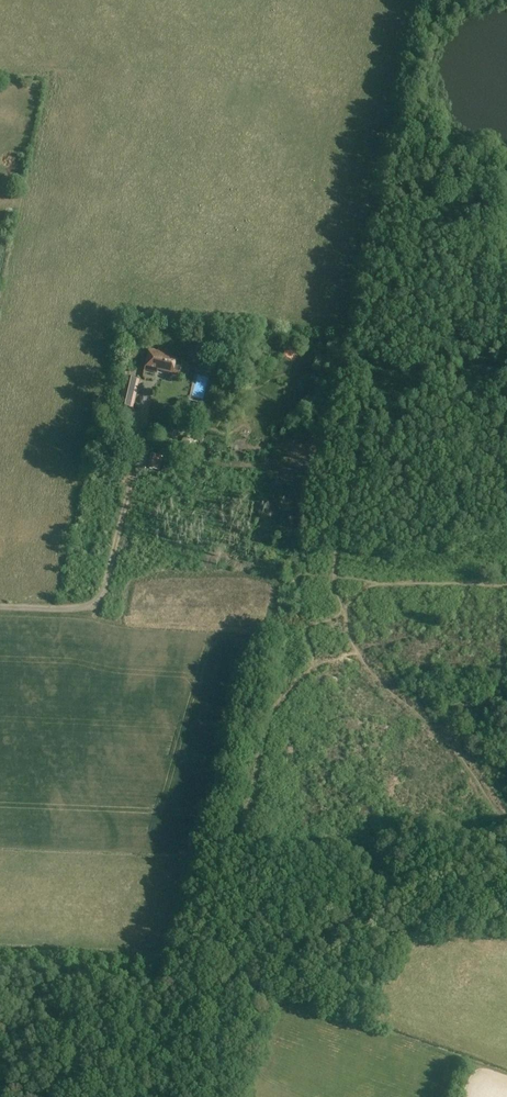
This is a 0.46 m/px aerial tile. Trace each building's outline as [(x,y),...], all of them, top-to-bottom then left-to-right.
[(157,370),(180,375),(183,360),(170,357),(170,355),(149,350),(145,370),(157,373),(157,370)] [(133,408),(139,381),(124,378),(118,405),(133,408)] [(187,401),(186,406),(204,410),(206,405),(187,401)]
